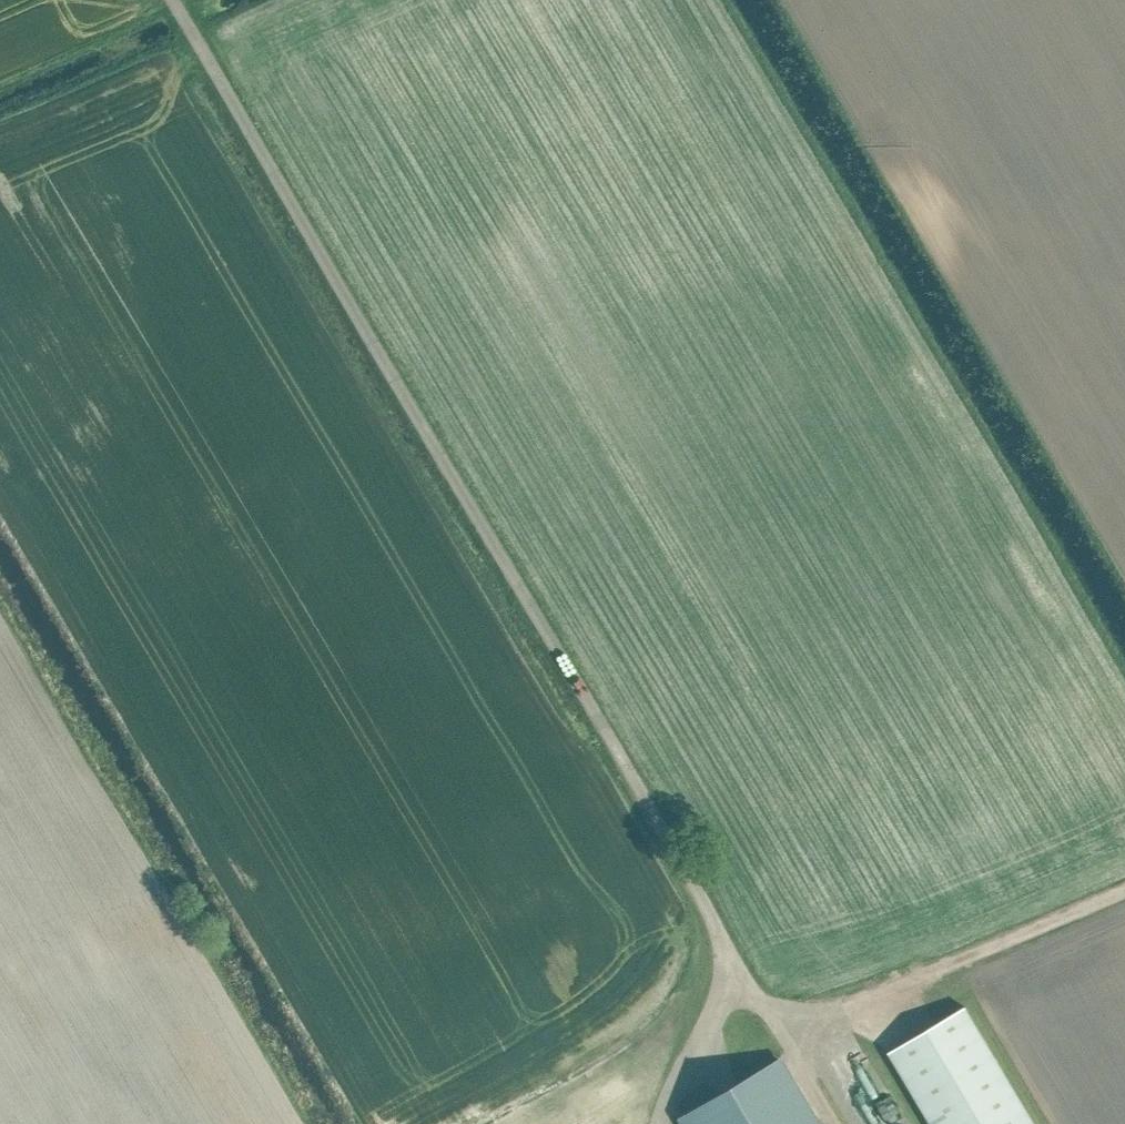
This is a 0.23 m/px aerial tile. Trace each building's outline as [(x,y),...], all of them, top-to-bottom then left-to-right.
[(966,1005),(887,1052),(930,1123),(1037,1123),(966,1005)] [(780,1059),(681,1118),(685,1123),(818,1123),(780,1059)]
